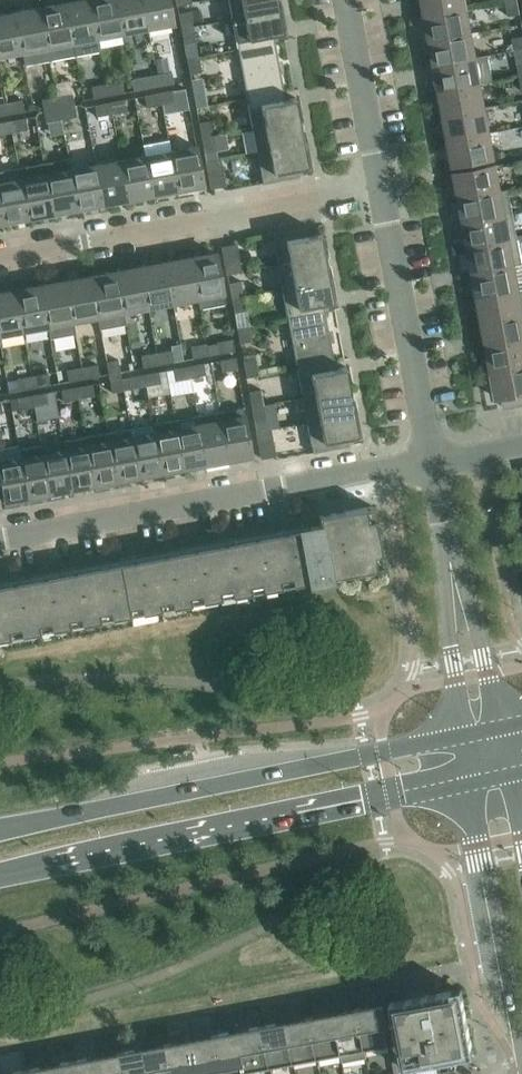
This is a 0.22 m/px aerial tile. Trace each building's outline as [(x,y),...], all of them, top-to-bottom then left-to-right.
[(75,56),(100,51),(98,38),(91,0),(81,0),(65,3),(75,56)] [(98,38),(123,33),(116,0),(91,0),(98,38)] [(123,33),(148,28),(142,0),(116,0),(123,33)] [(169,0),(142,0),(148,28),(173,24),(169,0)] [(232,20),(280,11),(278,0),(229,0),(232,20)] [(423,0),(425,12),(426,12),(427,15),(466,8),(465,0),(424,0),(423,0)] [(520,14),(518,0),(509,0),(506,1),(508,16),(520,14)] [(41,8),(50,60),(75,56),(65,3),(41,8)] [(16,12),(23,52),(25,65),(50,60),(41,8),(16,12)] [(429,25),(427,25),(429,37),(431,37),(431,40),(471,33),(466,8),(427,15),(429,25)] [(190,11),(178,13),(181,29),(193,26),(190,11)] [(273,35),(284,33),(280,11),(232,20),(238,49),(275,42),(273,35)] [(23,52),(16,12),(0,15),(0,56),(23,52)] [(184,44),(196,42),(193,26),(181,29),(184,44)] [(433,50),(432,50),(434,62),(435,62),(436,65),(475,58),(471,33),(431,40),(433,50)] [(514,50),(521,49),(521,37),(512,38),(514,50)] [(275,42),(238,49),(247,99),(284,92),(275,42)] [(168,56),(156,58),(158,72),(170,70),(168,56)] [(438,75),(436,75),(439,87),(440,87),(441,90),(480,83),(491,81),(486,56),(475,58),(436,65),(438,75)] [(190,74),(202,72),(199,57),(187,59),(190,74)] [(174,84),(172,72),(156,75),(158,87),(174,84)] [(141,78),(143,89),(158,87),(156,75),(141,78)] [(124,93),(122,81),(106,84),(108,96),(124,93)] [(442,100),(441,100),(443,112),(445,112),(445,115),(485,108),(480,83),(441,90),(442,100)] [(91,87),(93,99),(108,96),(106,84),(91,87)] [(177,102),(175,90),(160,93),(162,105),(177,102)] [(296,98),(285,100),(284,92),(247,99),(253,128),(300,120),(296,98)] [(144,96),(146,108),(162,105),(160,93),(144,96)] [(72,94),(57,96),(59,108),(75,105),(72,94)] [(205,94),(194,96),(196,108),(208,106),(205,94)] [(42,99),(44,111),(59,108),(57,96),(42,99)] [(127,111),(125,99),(110,102),(112,114),(127,111)] [(24,111),(22,100),(7,103),(9,114),(24,111)] [(94,105),(96,117),(112,114),(110,102),(94,105)] [(9,114),(7,103),(0,104),(0,116),(9,114)] [(59,108),(61,120),(77,117),(75,105),(59,108)] [(44,111),(46,123),(61,120),(59,108),(44,111)] [(447,125),(446,125),(448,137),(449,137),(450,140),(489,133),(485,108),(445,115),(447,125)] [(28,130),(25,118),(10,121),(12,133),(28,130)] [(210,120),(199,123),(202,138),(213,136),(210,120)] [(300,120),(253,128),(257,153),(305,145),(300,120)] [(12,133),(10,121),(0,123),(0,135),(12,133)] [(452,150),(450,150),(453,162),(454,162),(455,166),(494,159),(489,133),(450,140),(452,150)] [(205,153),(216,151),(213,136),(202,138),(205,153)] [(178,190),(170,151),(168,140),(143,144),(145,156),(153,195),(178,190)] [(262,182),(262,184),(299,177),(298,169),(309,167),(305,145),(257,153),(263,182),(262,182)] [(203,186),(196,146),(170,151),(178,190),(203,186)] [(153,195),(145,156),(120,160),(128,200),(153,195)] [(78,209),(71,170),(69,159),(44,163),(53,214),(78,209)] [(220,159),(206,162),(211,188),(225,185),(220,159)] [(128,200),(120,160),(96,165),(103,204),(128,200)] [(53,214),(44,163),(19,168),(28,218),(53,214)] [(103,204),(96,165),(71,170),(78,209),(103,204)] [(458,189),(459,189),(461,198),(500,191),(495,165),(456,172),(457,177),(455,177),(458,189)] [(19,168),(0,171),(0,206),(3,223),(28,218),(19,168)] [(462,214),(464,213),(465,223),(514,214),(509,189),(500,191),(461,198),(461,201),(460,202),(462,214)] [(467,239),(468,238),(470,248),(518,239),(514,214),(465,223),(466,226),(465,227),(467,239)] [(309,227),(271,234),(272,235),(273,235),(278,264),(325,255),(321,233),(310,235),(309,227)] [(473,263),(475,273),(521,264),(521,260),(518,239),(470,248),(471,251),(469,252),(472,264),(473,263)] [(222,247),(227,274),(241,271),(236,245),(222,247)] [(226,304),(216,253),(190,258),(198,298),(200,308),(226,304)] [(325,255),(278,264),(283,289),(330,280),(325,255)] [(165,263),(173,302),(198,298),(190,258),(165,263)] [(141,267),(148,307),(173,302),(165,263),(141,267)] [(475,276),(474,277),(476,289),(478,288),(479,298),(519,291),(514,266),(475,273),(475,276)] [(116,272),(123,311),(148,307),(141,267),(116,272)] [(91,277),(98,316),(100,329),(125,324),(123,311),(116,272),(91,277)] [(66,281),(73,321),(98,316),(91,277),(66,281)] [(323,304),(334,302),(330,280),(283,289),(288,318),(324,312),(323,304)] [(66,281),(41,286),(48,325),(50,338),(75,333),(73,321),(66,281)] [(240,281),(229,283),(231,298),(243,296),(240,281)] [(16,291),(23,330),(48,325),(41,286),(16,291)] [(23,330),(16,291),(0,294),(0,334),(23,330)] [(481,314),(482,313),(484,323),(521,316),(521,308),(519,291),(479,298),(480,301),(479,302),(481,314)] [(234,314),(246,312),(243,296),(231,298),(234,314)] [(324,312),(288,318),(297,368),(334,361),(324,312)] [(487,338),(489,348),(521,342),(521,316),(484,323),(485,326),(483,327),(485,338),(487,338)] [(249,326),(237,328),(240,343),(251,341),(249,326)] [(232,339),(216,342),(219,354),(234,351),(232,339)] [(491,363),(493,373),(521,367),(521,342),(489,348),(489,351),(488,351),(490,363),(491,363)] [(193,358),(208,356),(206,344),(191,347),(193,358)] [(174,362),(172,350),(156,353),(159,365),(174,362)] [(141,356),(143,368),(159,365),(156,353),(141,356)] [(236,357),(220,360),(222,372),(238,369),(236,357)] [(118,360),(106,362),(109,377),(121,375),(118,360)] [(255,360),(243,362),(246,378),(258,376),(255,360)] [(346,367),(335,369),(334,361),(297,368),(303,398),(350,389),(346,367)] [(206,375),(203,363),(188,366),(190,378),(206,375)] [(99,376),(97,364),(82,367),(84,379),(99,376)] [(173,369),(175,381),(190,378),(188,366),(173,369)] [(66,370),(68,382),(84,379),(82,367),(66,370)] [(510,405),(505,407),(505,408),(521,405),(521,367),(493,373),(498,399),(509,397),(510,405)] [(161,383),(159,372),(143,374),(146,386),(161,383)] [(50,385),(48,373),(32,376),(34,388),(50,385)] [(128,377),(130,389),(131,389),(143,387),(146,386),(143,374),(128,377)] [(112,393),(124,391),(121,375),(109,377),(112,393)] [(17,379),(19,391),(34,388),(32,376),(17,379)] [(94,396),(92,384),(76,387),(79,399),(94,396)] [(61,390),(63,401),(79,399),(76,387),(61,390)] [(143,387),(131,389),(134,401),(145,398),(143,387)] [(350,389),(303,398),(307,423),(355,414),(350,389)] [(260,390),(249,392),(252,407),(263,405),(260,390)] [(49,404),(47,392),(32,395),(34,407),(49,404)] [(16,398),(18,410),(34,407),(32,395),(16,398)] [(254,423),(266,420),(263,405),(252,407),(254,423)] [(252,455),(243,407),(219,411),(228,459),(252,455)] [(228,459),(219,411),(197,415),(206,464),(228,459)] [(312,453),(349,446),(348,438),(359,436),(355,414),(307,423),(313,451),(312,451),(312,453)] [(206,464),(197,415),(175,419),(184,468),(206,464)] [(184,468),(175,419),(152,423),(161,472),(184,468)] [(152,423),(130,428),(139,476),(161,472),(152,423)] [(139,476),(130,428),(108,433),(117,480),(139,476)] [(261,458),(275,456),(270,429),(256,432),(261,458)] [(117,480),(108,433),(86,437),(94,484),(117,480)] [(63,441),(65,450),(72,488),(94,484),(86,437),(63,441)] [(50,493),(43,454),(41,444),(18,448),(20,458),(28,497),(50,493)] [(65,450),(43,454),(50,493),(72,488),(65,450)] [(4,500),(3,500),(3,501),(28,497),(20,458),(0,462),(0,478),(4,500)] [(373,506),(319,516),(321,526),(0,586),(0,640),(310,582),(311,584),(332,580),(332,578),(384,568),(373,506)] [(456,1056),(457,1058),(474,1055),(462,989),(424,996),(426,1002),(409,1005),(407,999),(390,1002),(402,1068),(420,1065),(420,1063),(437,1059),(439,1069),(440,1068),(438,1059),(456,1056)] [(371,1008),(371,1006),(357,1008),(365,1049),(390,1045),(382,1006),(371,1008)] [(344,1011),(344,1013),(334,1015),(341,1054),(365,1049),(357,1008),(344,1011)] [(324,1017),(324,1015),(310,1017),(318,1058),(341,1054),(334,1015),(324,1017)] [(297,1020),(297,1022),(287,1024),(294,1062),(318,1058),(310,1017),(297,1020)] [(277,1026),(276,1023),(263,1026),(271,1067),(294,1062),(287,1024),(277,1026)] [(249,1028),(250,1031),(240,1033),(247,1071),(271,1067),(263,1026),(249,1028)] [(229,1032),(216,1035),(223,1073),(247,1073),(247,1071),(240,1033),(230,1035),(229,1032)] [(203,1040),(193,1042),(199,1073),(223,1073),(216,1035),(202,1037),(203,1040)] [(182,1041),(168,1043),(174,1073),(199,1073),(193,1042),(182,1044),(182,1041)] [(155,1049),(145,1050),(150,1073),(174,1073),(168,1043),(155,1046),(155,1049)] [(135,1050),(121,1052),(125,1073),(150,1073),(145,1050),(135,1052),(135,1050)] [(108,1057),(98,1059),(101,1073),(125,1073),(121,1052),(108,1055),(108,1057)] [(87,1058),(74,1061),(76,1073),(101,1073),(98,1059),(88,1061),(87,1058)] [(51,1068),(52,1073),(76,1073),(74,1061),(60,1063),(61,1066),(51,1068)]
